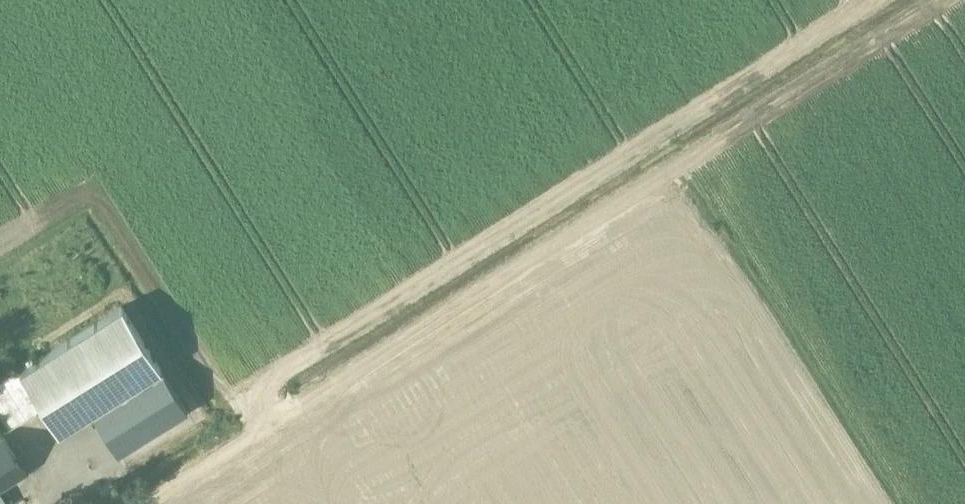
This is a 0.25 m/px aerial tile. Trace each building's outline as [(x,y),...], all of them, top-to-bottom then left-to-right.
[(0,383),(0,423),(7,434),(49,408),(62,430),(90,413),(117,455),(187,411),(121,307),(0,383)] [(25,472),(3,436),(0,438),(0,488),(25,472)]
